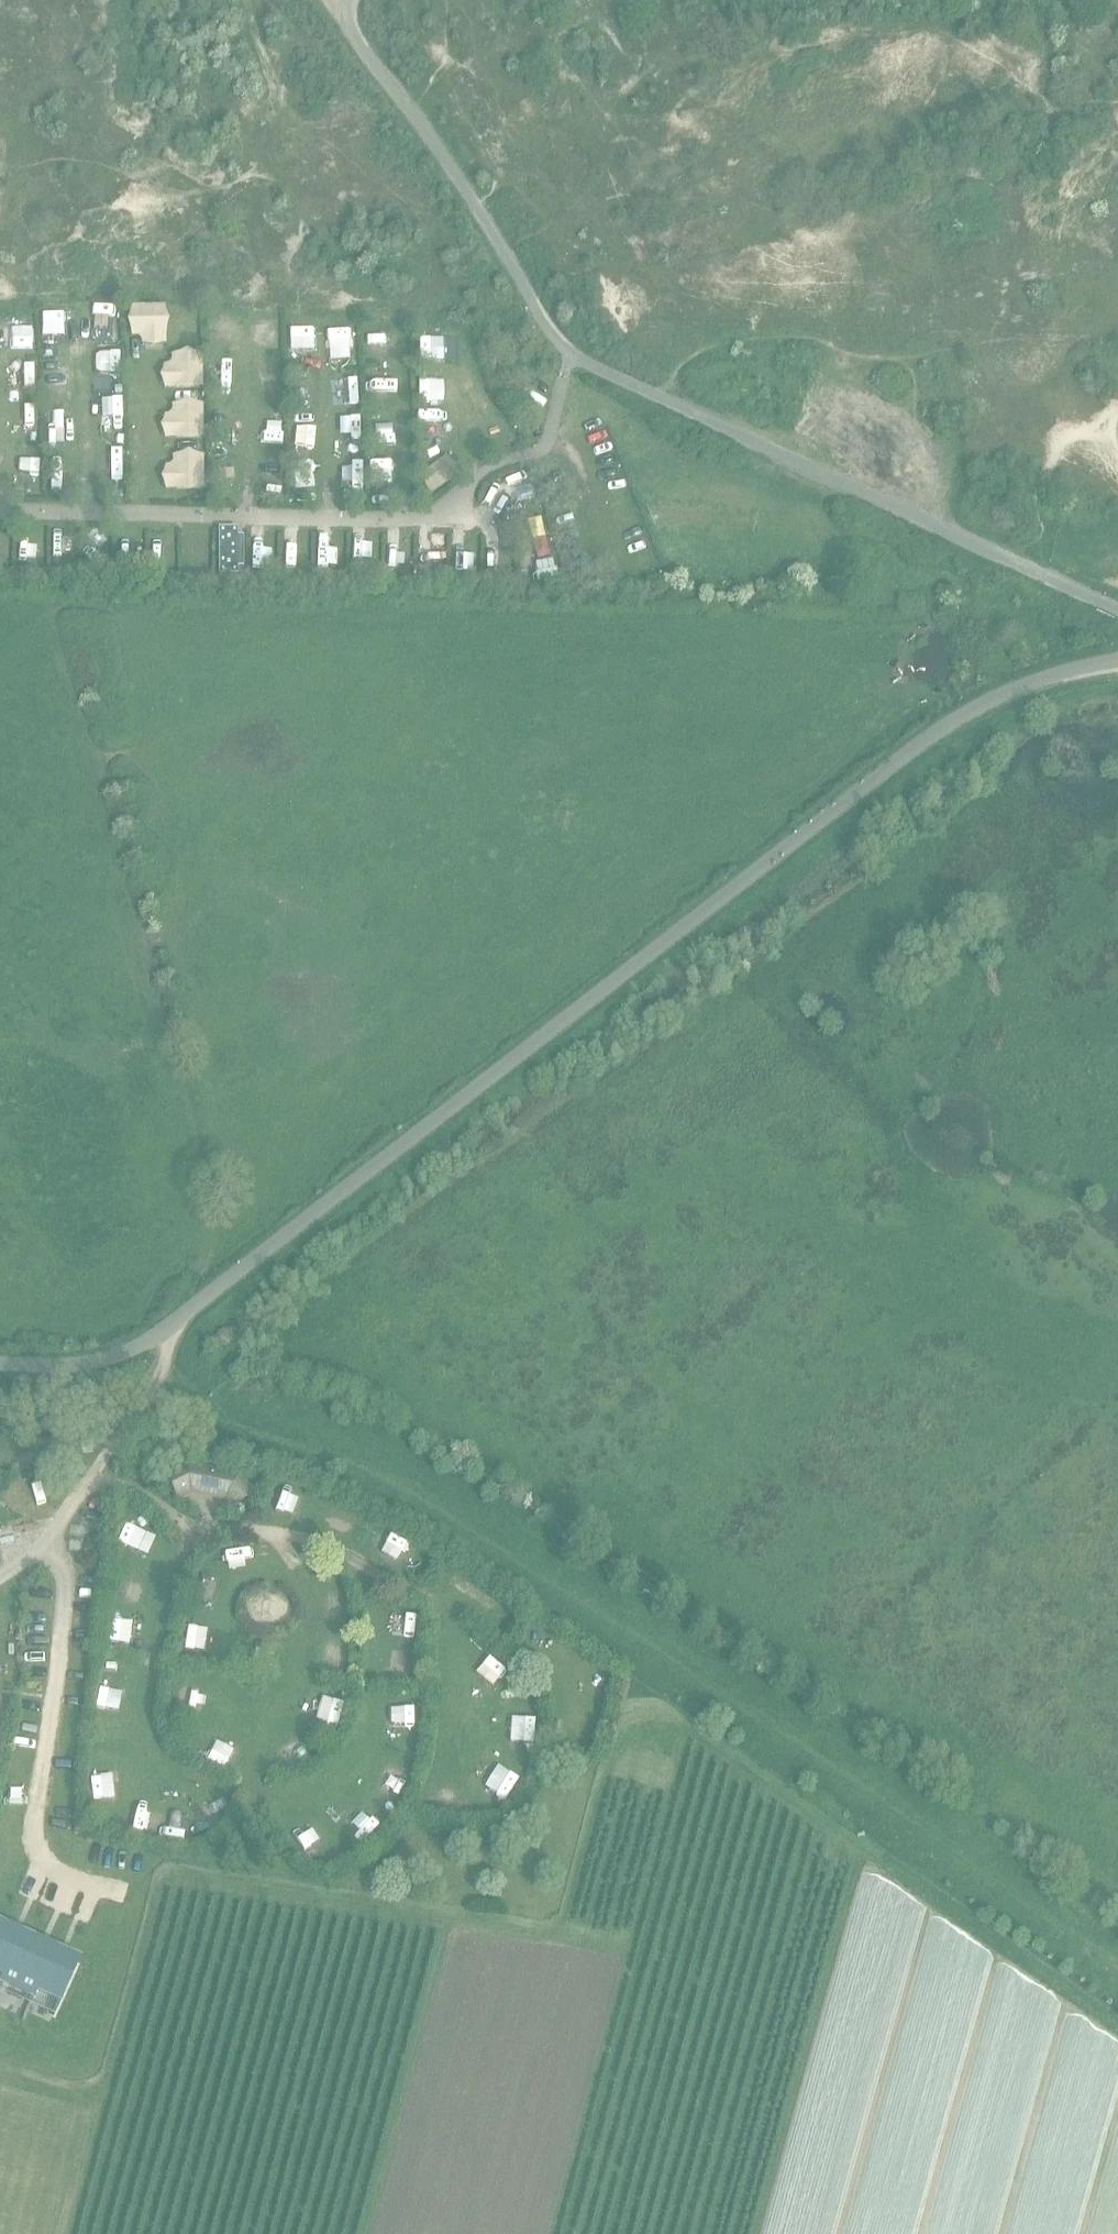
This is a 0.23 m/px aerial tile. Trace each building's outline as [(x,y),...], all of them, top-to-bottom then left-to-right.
[(187,1465),(166,1475),(175,1493),(176,1493),(189,1486),(228,1493),(238,1505),(253,1492),(237,1475),(187,1465)] [(5,1976),(2,1982),(33,1996),(36,1990),(60,2000),(77,1963),(0,1929),(0,1974),(5,1976)]
